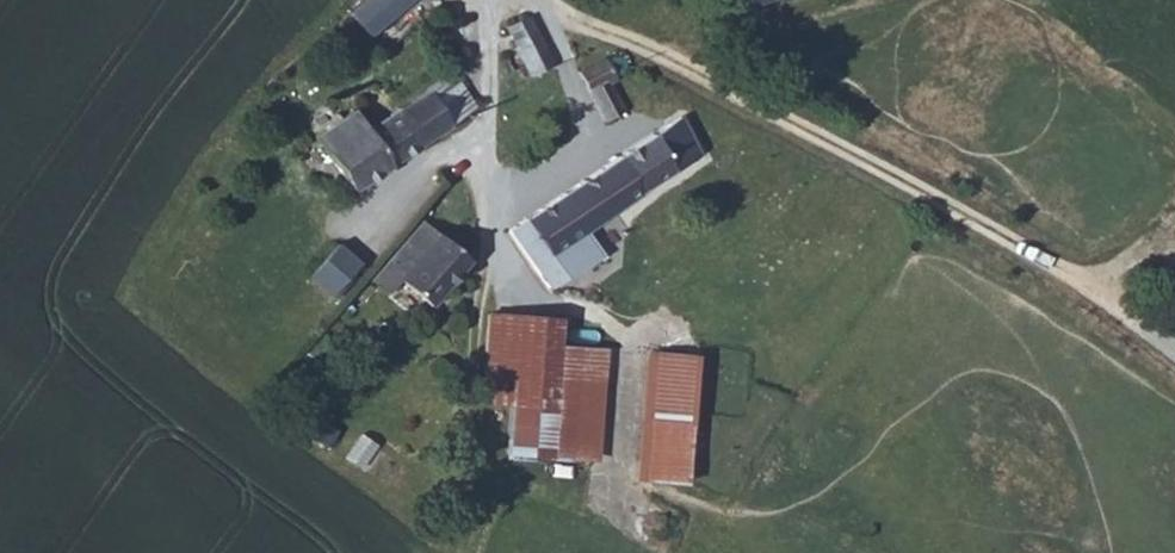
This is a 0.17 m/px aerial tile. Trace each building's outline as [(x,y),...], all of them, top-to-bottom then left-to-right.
[(351,21),(370,43),(415,3),(412,0),(374,0),(351,21)] [(560,65),(531,16),(518,23),(547,72),(560,65)] [(641,66),(633,51),(593,72),(620,119),(641,109),(639,103),(647,97),(632,70),(641,66)] [(461,122),(487,104),(467,72),(440,90),(461,122)] [(417,105),(437,139),(461,122),(440,90),(417,105)] [(333,137),(369,186),(437,139),(417,105),(381,129),(369,111),(333,137)] [(721,145),(699,106),(529,225),(548,259),(633,205),(651,233),(678,214),(662,186),(721,145)] [(450,302),(488,264),(489,258),(440,215),(389,274),(408,292),(423,278),(450,302)] [(338,240),(309,273),(337,297),(366,264),(338,240)] [(511,402),(507,453),(601,460),(610,346),(562,342),(564,315),(489,309),(482,400),(511,402)] [(648,348),(638,478),(690,482),(699,351),(648,348)]
